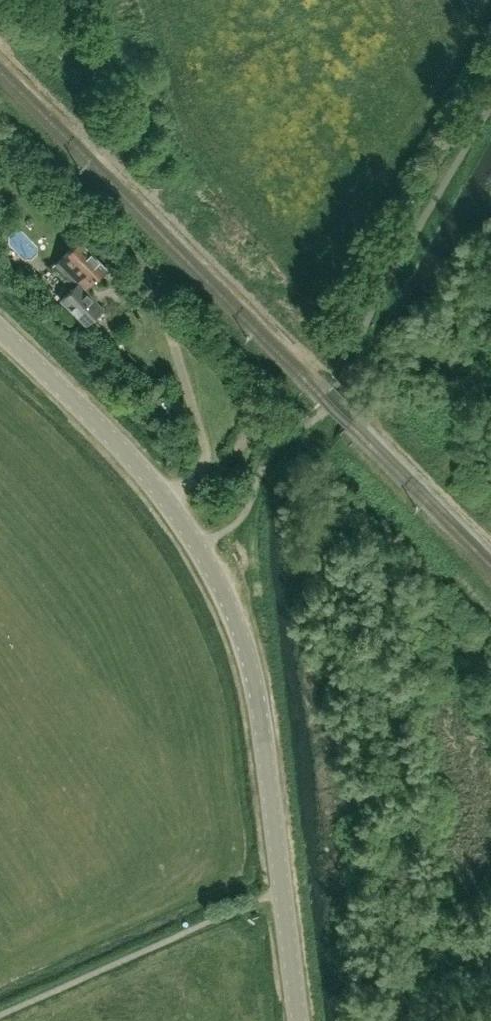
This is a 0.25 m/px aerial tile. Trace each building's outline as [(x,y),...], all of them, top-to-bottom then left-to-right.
[(84,290),(106,268),(79,241),(54,266),(64,276),(66,274),(76,284),(62,298),(86,322),(101,307),(84,290)]
